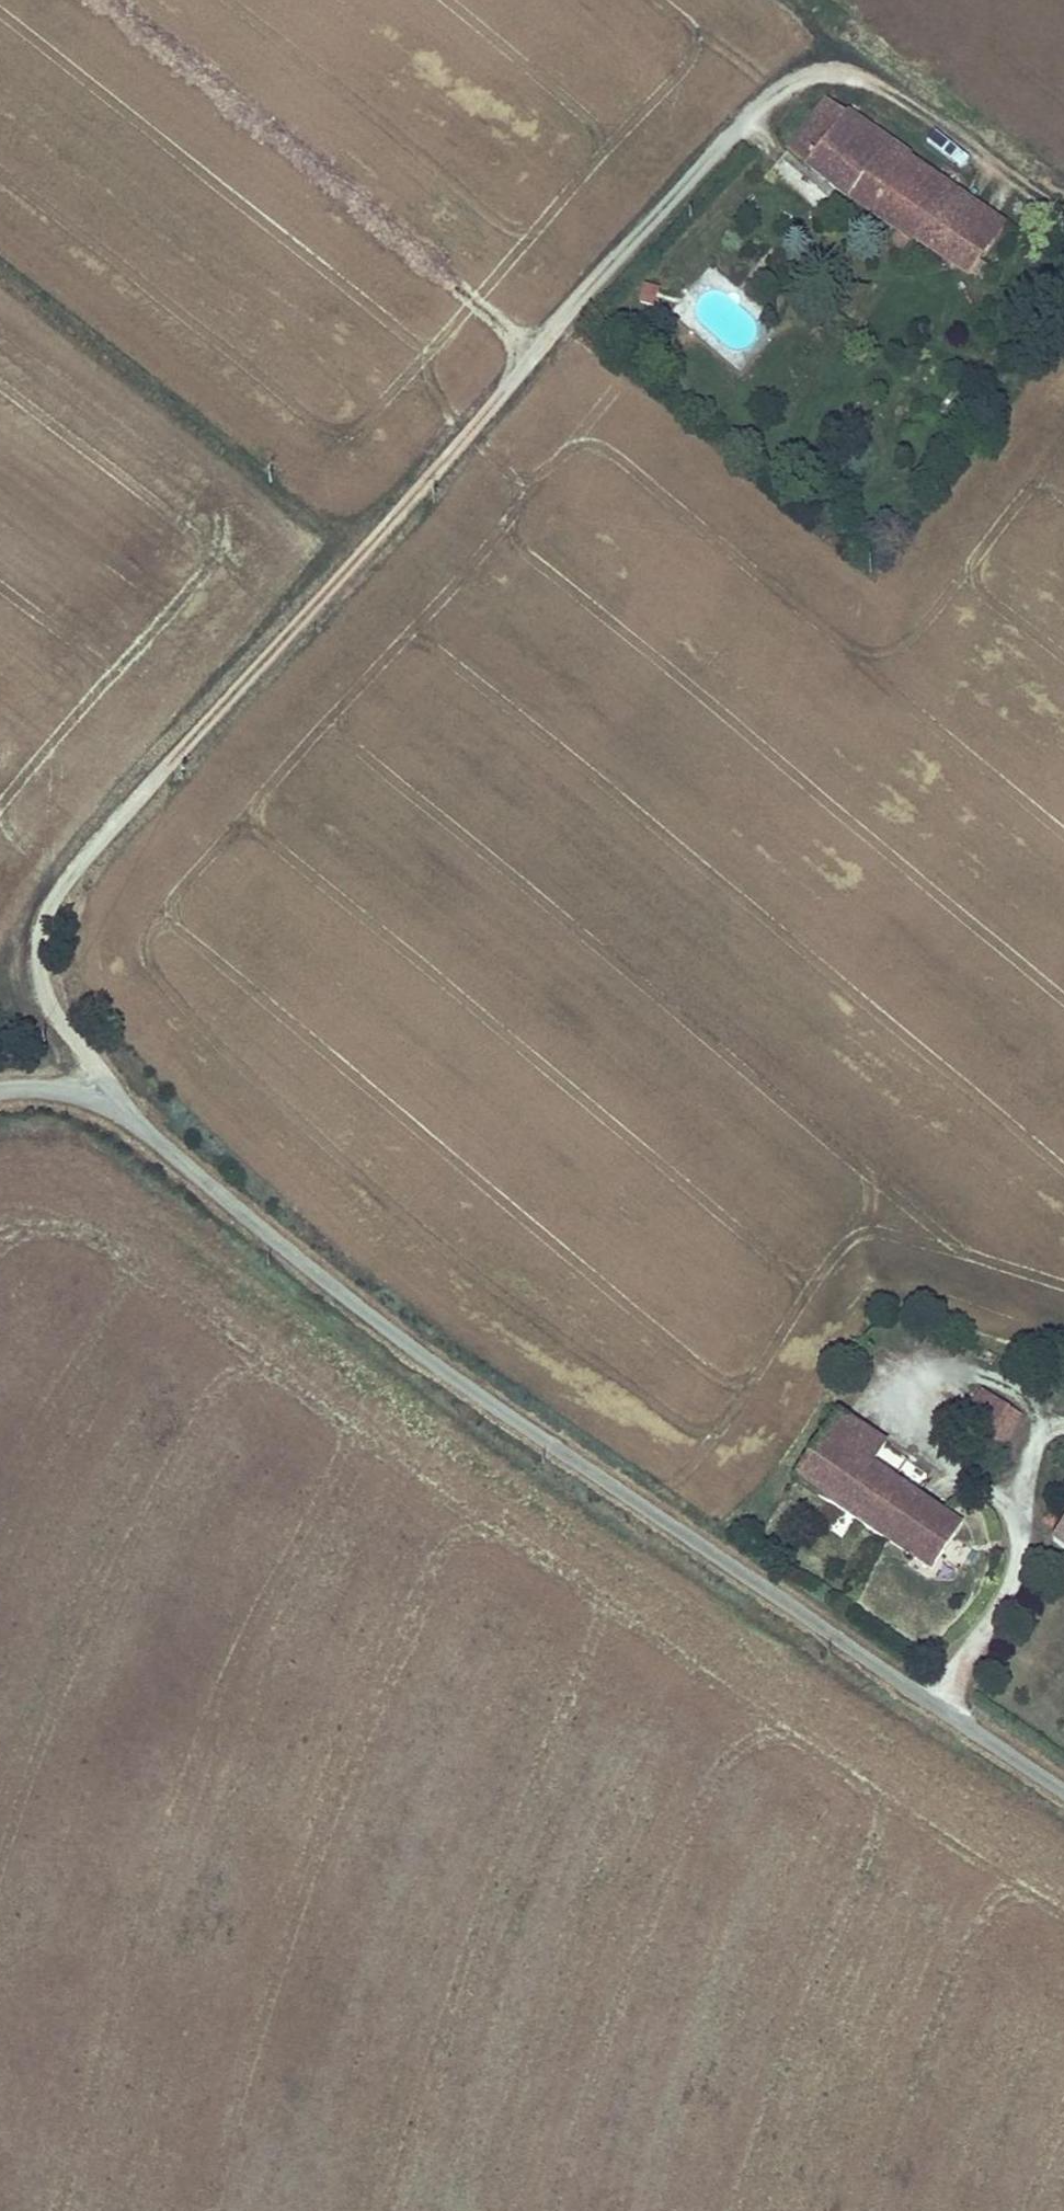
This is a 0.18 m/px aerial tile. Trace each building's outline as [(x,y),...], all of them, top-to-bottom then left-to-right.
[(906,256),(915,243),(955,187),(847,109),(843,115),(823,99),(783,150),(803,167),(802,168),(842,198),(894,234),(888,243),(906,256)] [(955,187),(915,243),(968,278),(1005,224),(955,187)] [(641,285),(638,303),(653,306),(656,287),(641,285)] [(884,1443),(837,1411),(790,1479),(838,1511),(869,1466),(884,1443)] [(838,1511),(883,1541),(913,1496),(869,1466),(838,1511)] [(883,1541),(930,1573),(960,1527),(913,1496),(883,1541)] [(1051,1543),(1063,1552),(1063,1523),(1051,1543)]
